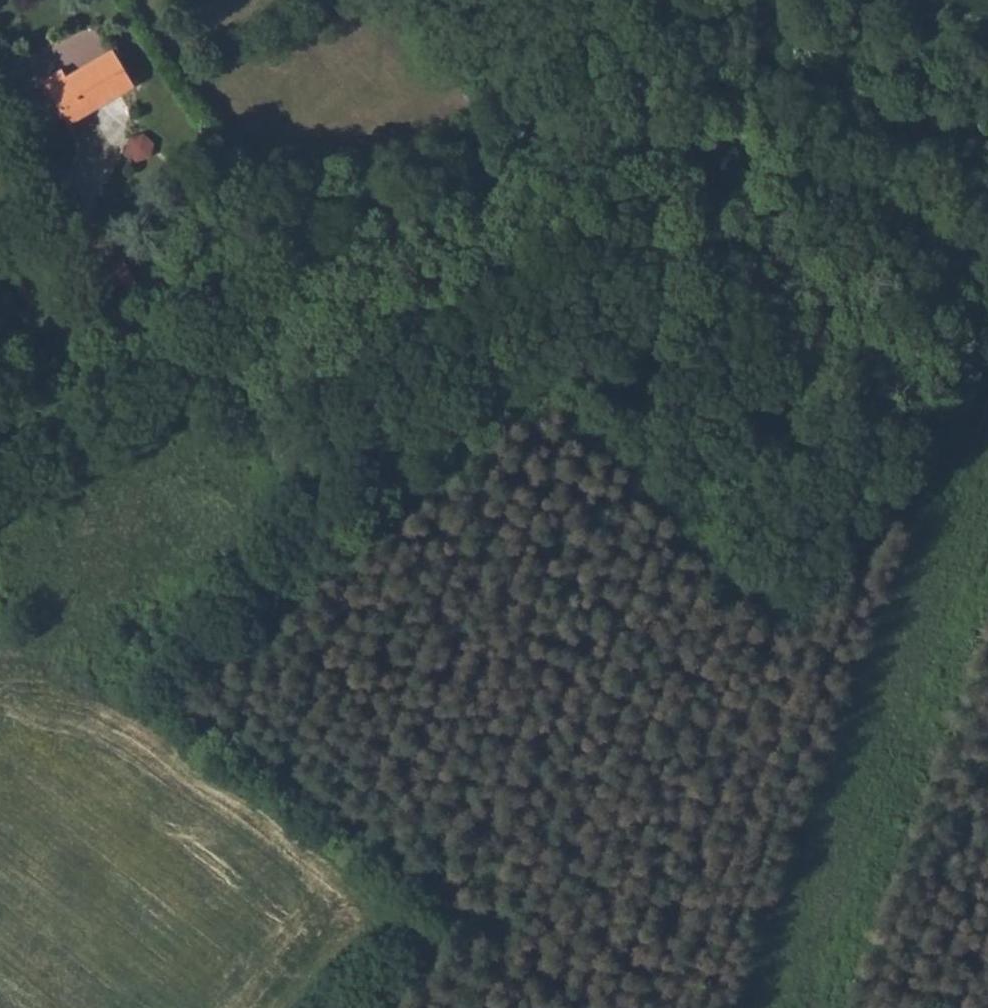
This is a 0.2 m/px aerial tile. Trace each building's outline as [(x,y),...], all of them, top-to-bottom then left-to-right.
[(131,61),(83,90),(79,82),(60,94),(85,138),(152,96),(131,61)]
